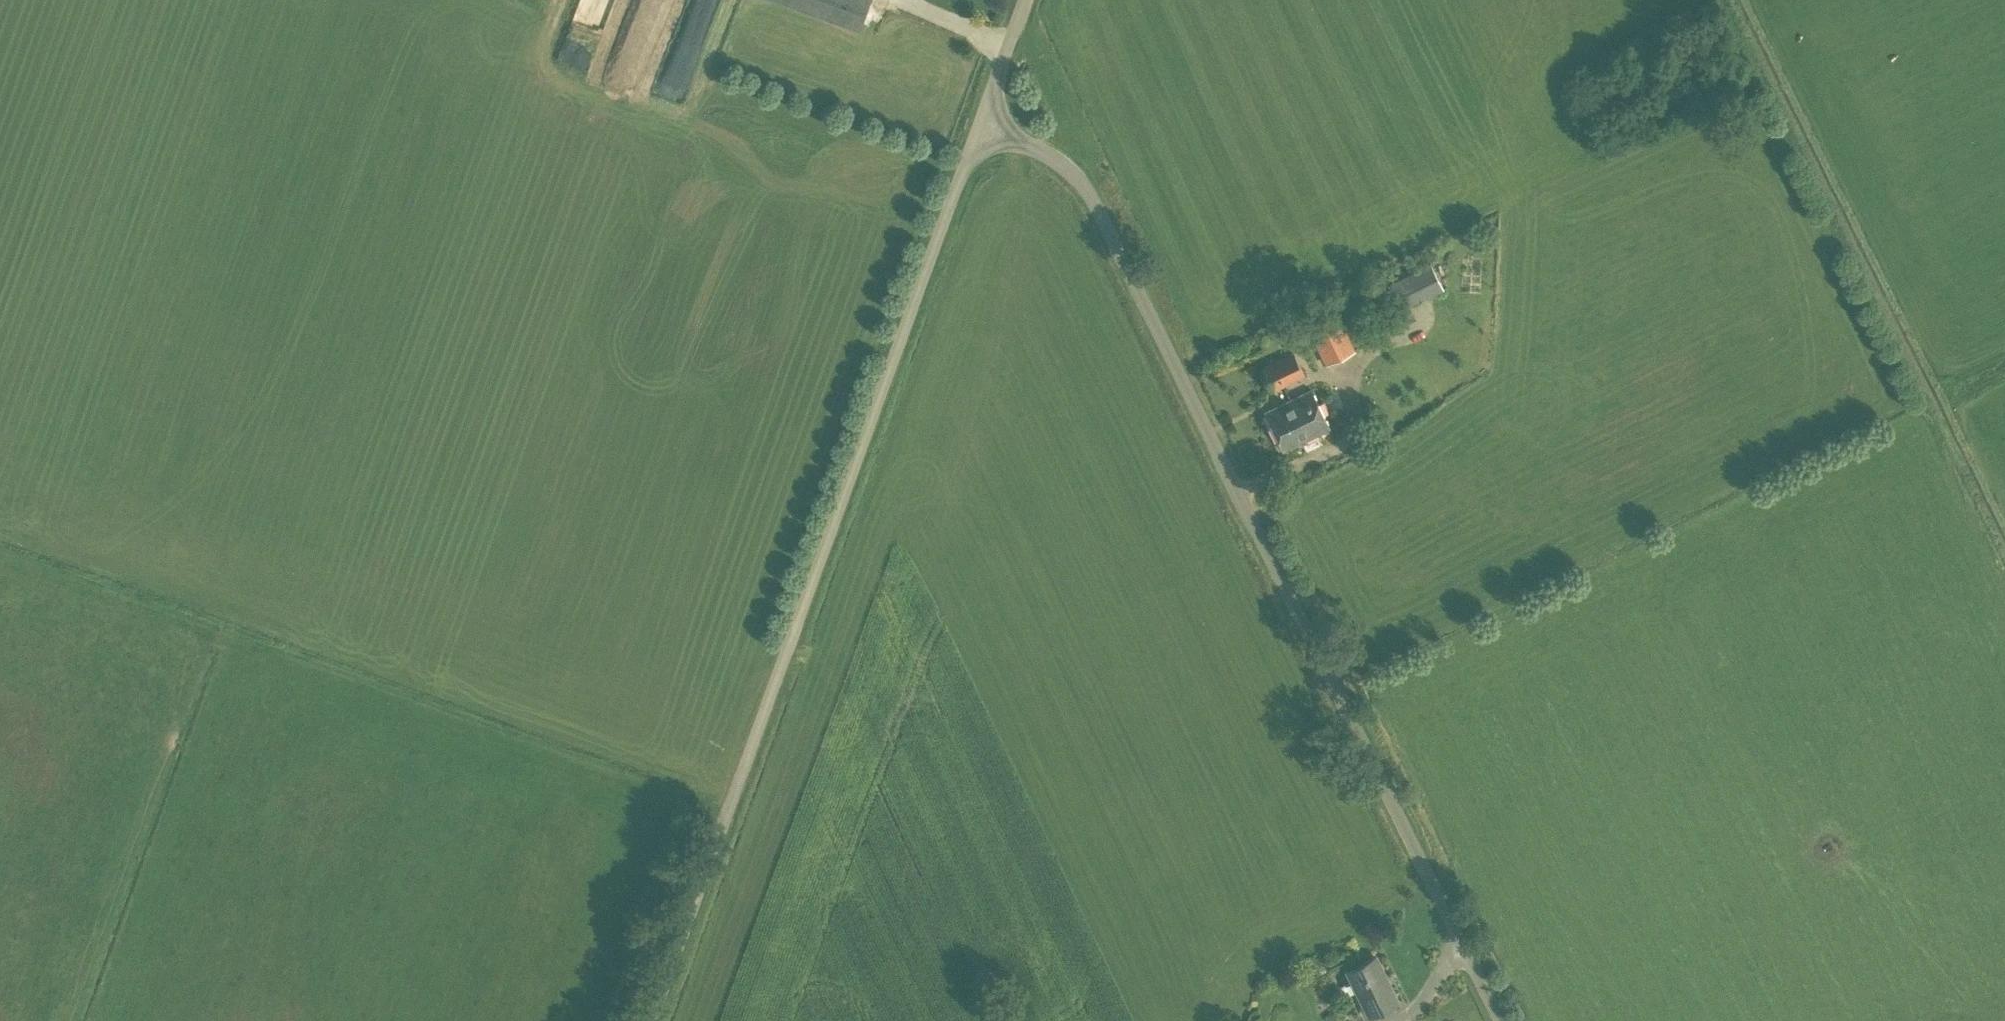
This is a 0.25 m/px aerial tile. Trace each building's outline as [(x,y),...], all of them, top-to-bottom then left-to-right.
[(580,8),(612,19),(619,0),(583,0),(580,8)] [(872,0),(741,0),(739,4),(856,47),(872,0)] [(577,31),(569,62),(595,68),(602,37),(577,31)] [(1400,311),(1445,289),(1431,260),(1388,282),(1400,311)] [(1342,323),(1337,313),(1308,328),(1326,364),(1355,349),(1371,342),(1359,315),(1342,323)] [(1272,390),(1304,374),(1294,352),(1261,368),(1272,390)] [(1284,451),(1330,428),(1311,388),(1264,411),(1284,451)] [(1369,1015),(1398,1001),(1376,956),(1347,970),(1369,1015)]
